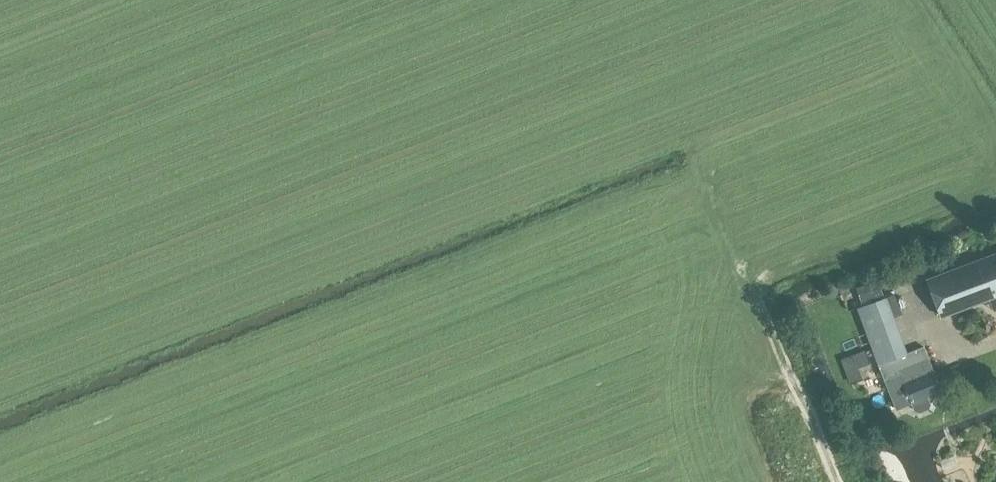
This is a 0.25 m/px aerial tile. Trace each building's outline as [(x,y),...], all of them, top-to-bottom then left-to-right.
[(926,279),(940,317),(995,296),(995,252),(926,279)] [(863,299),(885,291),(879,276),(858,284),(863,299)] [(877,365),(907,353),(886,296),(856,307),(877,365)] [(861,365),(872,362),(866,346),(843,354),(851,379),(864,374),(861,365)] [(897,368),(899,373),(888,378),(900,407),(910,403),(913,410),(918,413),(928,409),(930,404),(927,396),(941,391),(927,356),(897,368)]
